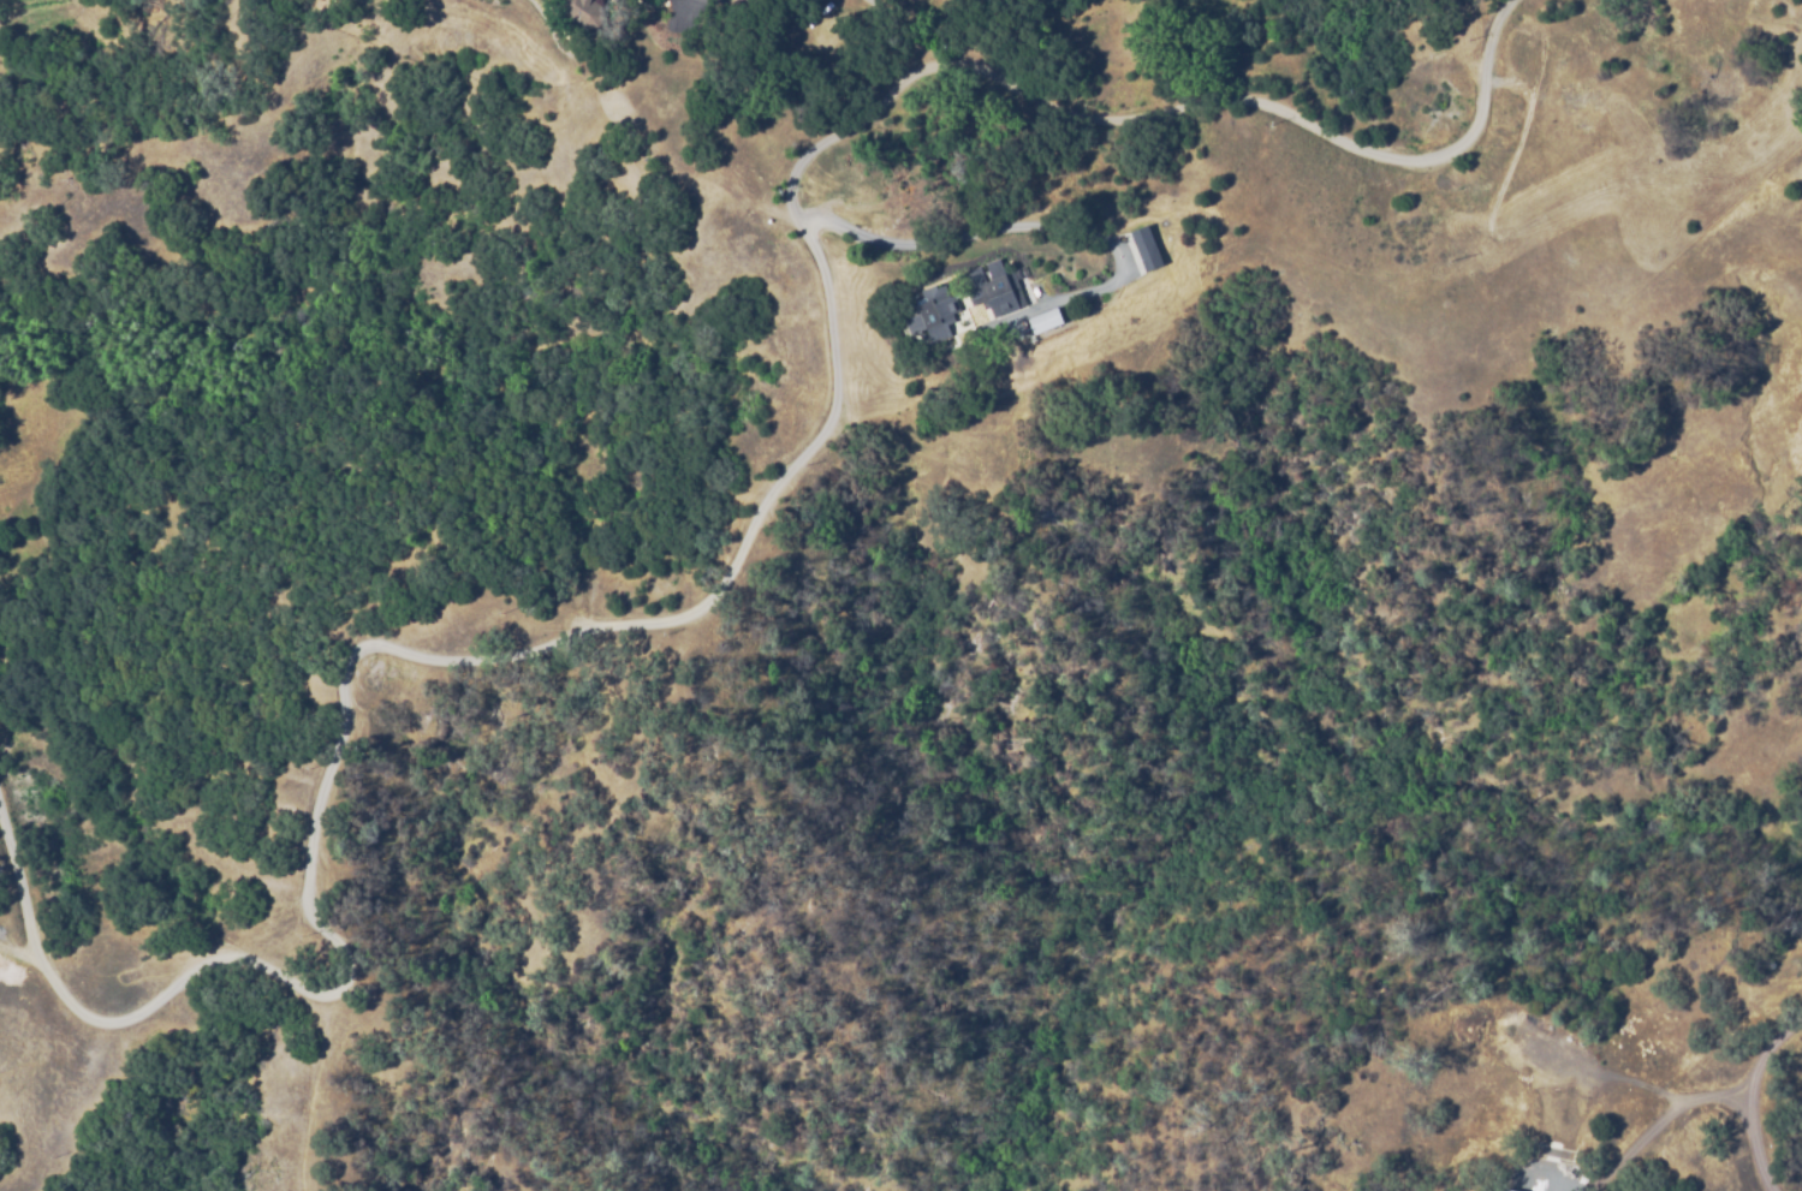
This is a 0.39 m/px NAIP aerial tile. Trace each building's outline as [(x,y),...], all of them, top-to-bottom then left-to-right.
[(565,12),(563,0),(597,0),(601,2),(603,14),(597,24),(585,25),(565,12)] [(1003,258),(1009,274),(1024,268),(1037,300),(997,316),(989,299),(975,304),(963,274),(985,266),(987,272),(992,269),(989,263),(1003,258)] [(934,343),(928,328),(914,334),(908,320),(922,314),(918,304),(927,300),(922,288),(938,282),(939,287),(947,284),(952,296),(957,294),(963,309),(946,315),(954,334),(934,343)] [(1027,318),(1060,306),(1065,323),(1034,335),(1027,318)]
